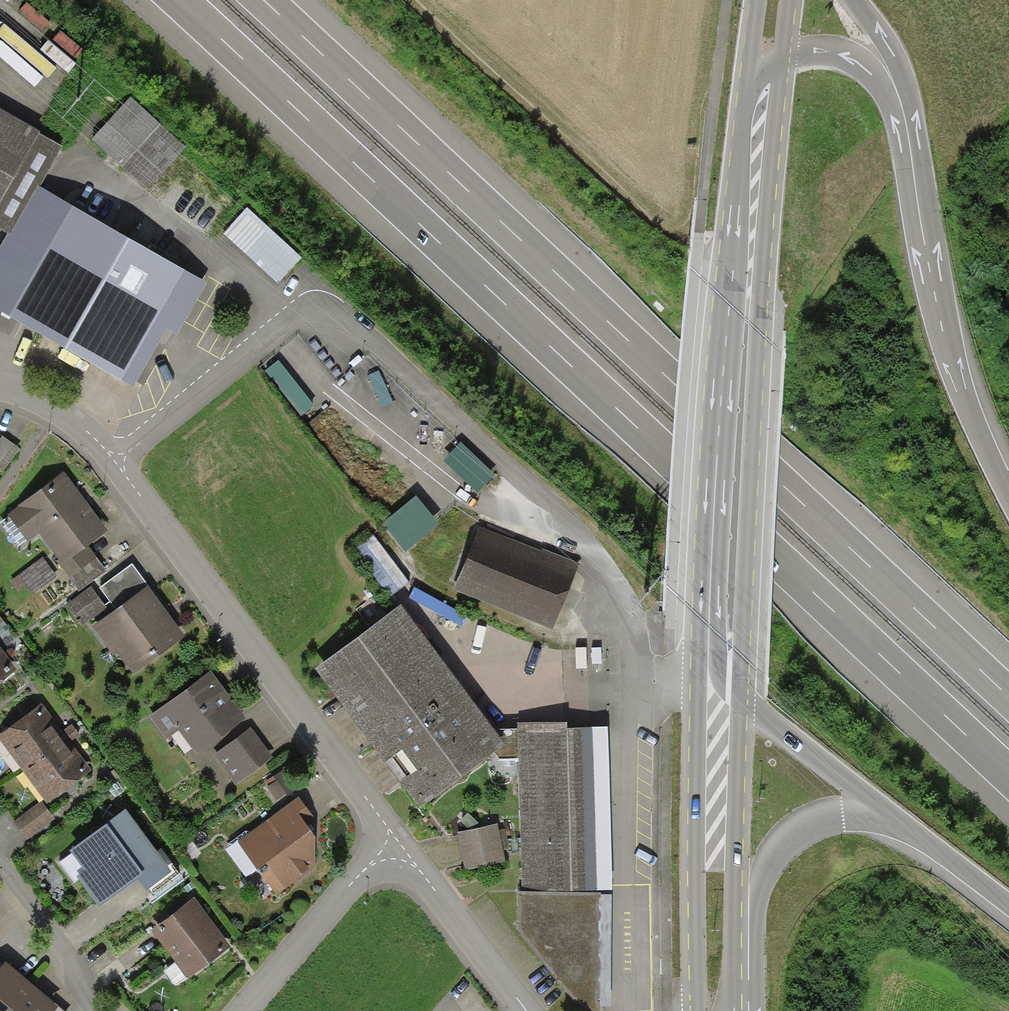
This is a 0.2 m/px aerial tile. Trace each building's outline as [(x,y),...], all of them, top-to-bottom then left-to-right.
[(130,98),(93,140),(148,190),(185,148),(130,98)] [(8,234),(11,236),(39,186),(40,187),(63,147),(41,134),(42,133),(0,109),(0,229),(8,234)] [(39,186),(11,236),(8,234),(0,248),(0,309),(133,387),(168,329),(177,334),(207,282),(40,187),(39,186)] [(302,258),(248,208),(225,233),(279,284),(302,258)] [(314,406),(278,360),(265,370),(301,416),(314,406)] [(393,402),(378,371),(368,376),(383,407),(393,402)] [(2,435),(0,437),(0,462),(14,444),(2,435)] [(497,476),(462,443),(444,461),(479,495),(497,476)] [(14,444),(0,462),(0,471),(2,473),(20,448),(14,444)] [(81,494),(64,472),(7,514),(10,517),(26,539),(28,542),(40,533),(59,559),(57,561),(61,566),(88,546),(109,532),(81,494)] [(440,524),(417,495),(381,524),(405,553),(440,524)] [(17,546),(26,539),(10,517),(1,524),(17,546)] [(541,551),(478,527),(453,590),(553,629),(579,563),(542,549),(541,551)] [(410,582),(373,534),(354,549),(391,597),(410,582)] [(107,572),(88,546),(61,566),(79,591),(107,572)] [(57,576),(43,557),(11,581),(19,591),(27,585),(33,594),(57,576)] [(116,609),(147,585),(132,564),(100,588),(116,609)] [(168,612),(147,585),(116,609),(92,627),(114,656),(117,653),(134,675),(186,636),(168,612)] [(107,608),(91,587),(67,604),(83,625),(107,608)] [(494,730),(401,606),(316,670),(375,749),(401,785),(420,809),(495,753),(505,745),(494,730)] [(18,669),(0,647),(0,682),(18,669)] [(197,755),(247,718),(211,670),(150,714),(166,737),(179,729),(197,755)] [(67,738),(63,732),(55,722),(41,704),(0,735),(0,741),(23,771),(67,738)] [(600,889),(592,726),(567,729),(567,723),(517,722),(517,729),(494,730),(505,745),(495,753),(500,759),(518,759),(522,891),(518,890),(518,929),(574,998),(591,1010),(599,1010),(599,1006),(600,896),(600,889)] [(72,725),(63,732),(67,738),(71,742),(79,735),(72,725)] [(607,726),(592,726),(600,889),(612,890),(607,726)] [(273,758),(250,728),(213,755),(236,786),(273,758)] [(67,738),(23,771),(48,804),(92,770),(75,747),(71,742),(67,738)] [(294,787),(282,770),(264,784),(277,801),(294,787)] [(298,798),(238,841),(277,895),(315,867),(315,837),(309,829),(305,823),(313,817),(298,798)] [(55,819),(41,801),(13,822),(27,840),(55,819)] [(156,852),(125,809),(69,850),(84,871),(76,877),(98,906),(137,878),(146,890),(149,888),(171,872),(156,852)] [(498,825),(457,833),(466,871),(505,862),(503,851),(509,849),(505,830),(499,831),(498,825)] [(161,849),(156,852),(171,872),(149,888),(158,898),(184,880),(161,849)] [(600,896),(599,1006),(610,1006),(611,896),(600,896)] [(219,928),(194,897),(151,930),(176,961),(188,976),(189,978),(232,944),(219,928)] [(175,986),(188,976),(176,961),(163,971),(175,986)] [(33,984),(6,962),(3,965),(0,969),(0,1010),(10,1010),(33,984)] [(10,1010),(55,1010),(59,1007),(33,984),(10,1010)]
